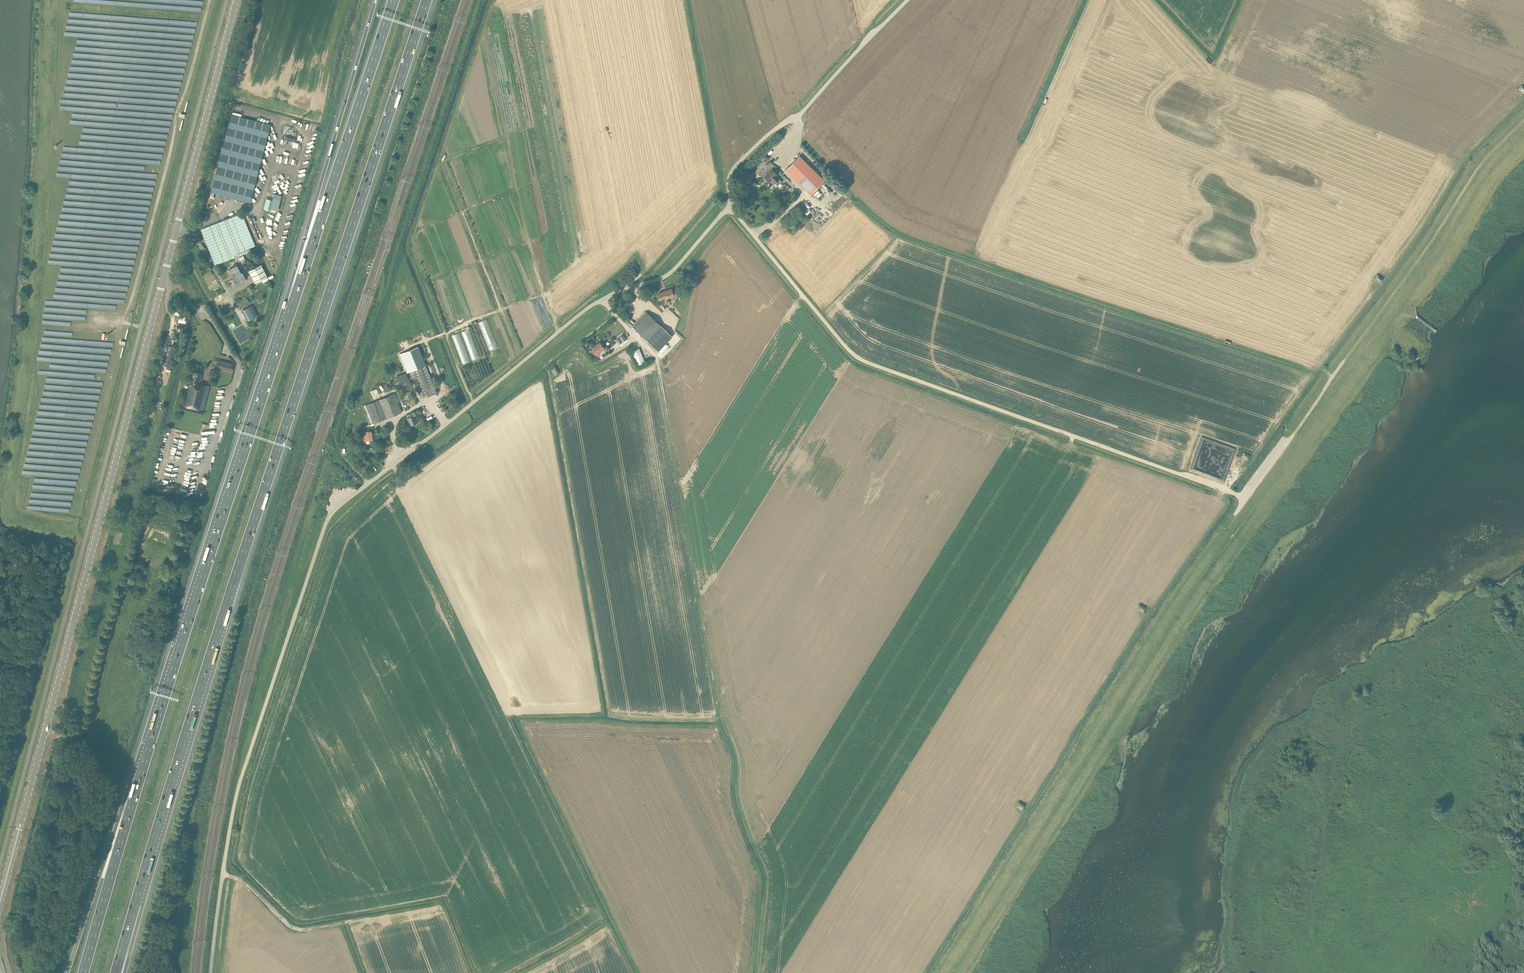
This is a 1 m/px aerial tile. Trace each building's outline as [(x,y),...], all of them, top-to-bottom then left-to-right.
[(231,114),(221,152),(211,192),(250,202),(271,124),(231,114)] [(824,180),(800,155),(785,170),(810,194),(824,180)] [(772,169),(764,176),(770,182),(771,180),(774,183),(777,186),(782,181),(779,179),(779,178),(776,175),(777,174),(772,169)] [(242,213),(224,220),(237,253),(238,254),(238,257),(256,250),(242,213)] [(234,256),(238,254),(237,253),(224,220),(201,229),(215,265),(235,257),(234,256)] [(797,226),(792,221),(788,225),(793,230),(797,226)] [(255,282),(267,276),(261,264),(249,271),(255,282)] [(237,265),(229,269),(234,278),(233,279),(235,284),(236,283),(238,282),(242,280),(243,282),(246,280),(245,279),(246,278),(242,272),(241,273),(237,265)] [(1376,274),(1372,280),(1379,284),(1383,278),(1376,274)] [(264,288),(236,302),(239,309),(267,294),(264,288)] [(663,291),(665,297),(666,298),(668,297),(669,297),(674,295),(671,288),(663,291)] [(173,311),(181,313),(182,309),(179,308),(180,307),(175,305),(173,311)] [(252,305),(242,311),(247,321),(257,316),(252,305)] [(647,341),(661,326),(646,311),(632,326),(647,341)] [(487,319),(478,322),(489,350),(497,347),(487,319)] [(661,326),(647,341),(658,351),(672,336),(661,326)] [(469,329),(461,332),(471,360),(480,357),(469,329)] [(460,332),(451,336),(462,364),(470,361),(460,332)] [(595,345),(600,351),(603,349),(605,352),(607,350),(600,341),(595,345)] [(168,345),(163,365),(171,367),(176,347),(168,345)] [(600,351),(595,345),(591,348),(598,357),(600,355),(598,353),(600,351)] [(418,346),(399,354),(403,362),(407,372),(410,371),(421,399),(431,395),(437,392),(426,364),(425,364),(424,361),(418,346)] [(639,348),(631,351),(637,366),(645,362),(639,348)] [(233,363),(218,360),(216,368),(231,372),(233,363)] [(190,381),(184,405),(204,410),(210,386),(199,383),(200,379),(199,378),(200,374),(194,372),(191,382),(190,381)] [(409,380),(406,372),(396,376),(399,384),(409,380)] [(379,399),(387,418),(401,412),(394,393),(379,399)] [(412,395),(407,397),(408,400),(410,399),(412,404),(415,403),(412,395)] [(387,418),(379,399),(368,404),(375,422),(387,418)] [(411,416),(408,417),(411,425),(419,421),(416,414),(415,411),(410,413),(411,416)] [(372,430),(363,431),(364,437),(365,441),(371,440),(374,439),(373,435),(375,435),(375,434),(375,432),(373,433),(372,430)] [(1244,451),(1240,457),(1246,461),(1250,455),(1244,451)] [(1140,604),(1136,610),(1142,614),(1146,608),(1140,604)] [(1016,808),(1021,811),(1024,804),(1019,802),(1016,808)]
